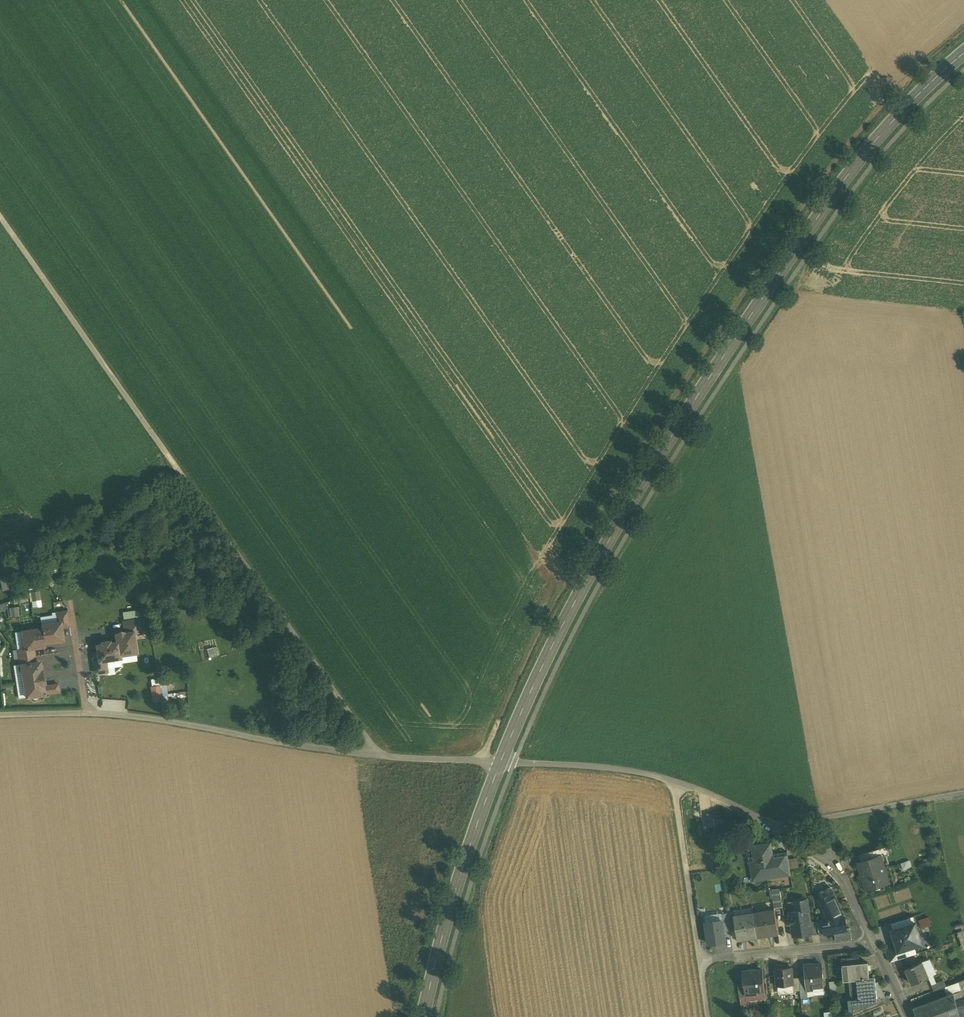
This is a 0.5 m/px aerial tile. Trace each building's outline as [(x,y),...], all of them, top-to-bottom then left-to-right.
[(7,576),(0,577),(3,591),(9,590),(7,576)] [(41,601),(39,587),(31,588),(33,602),(41,601)] [(0,605),(0,613),(9,611),(11,618),(21,615),(18,607),(12,608),(10,602),(0,605)] [(68,610),(56,612),(58,622),(61,621),(62,627),(70,626),(68,610)] [(140,619),(123,621),(125,633),(133,631),(133,632),(142,631),(140,619)] [(58,622),(41,624),(42,628),(45,642),(57,640),(59,642),(62,642),(64,639),(62,627),(61,621),(58,622)] [(42,628),(23,631),(25,648),(34,647),(46,645),(45,642),(42,628)] [(124,632),(121,631),(118,633),(118,634),(116,634),(117,642),(118,642),(120,655),(136,652),(133,632),(133,631),(125,633),(124,632)] [(110,641),(102,642),(103,644),(97,645),(99,656),(100,661),(106,660),(121,657),(120,655),(118,642),(117,642),(110,643),(110,641)] [(34,647),(25,648),(18,649),(19,658),(35,656),(34,647)] [(35,656),(19,658),(20,664),(36,662),(35,656)] [(100,661),(99,656),(94,657),(93,657),(96,673),(108,671),(106,660),(100,661)] [(36,662),(20,664),(18,667),(18,670),(21,672),(23,671),(24,681),(43,678),(41,669),(39,669),(38,661),(36,662)] [(43,678),(24,681),(27,697),(32,696),(32,697),(35,699),(37,699),(39,696),(39,695),(45,694),(44,686),(43,678)] [(58,683),(44,686),(45,694),(60,691),(58,683)] [(160,686),(151,687),(153,704),(161,703),(161,695),(160,686)] [(128,711),(128,699),(103,698),(102,710),(128,711)] [(712,813),(706,814),(708,828),(714,827),(712,813)] [(771,843),(752,846),(754,861),(756,875),(767,873),(767,876),(785,873),(782,857),(788,856),(787,852),(773,854),(771,843)] [(886,847),(869,852),(871,859),(880,856),(880,857),(889,855),(886,847)] [(788,856),(782,857),(785,873),(791,872),(788,856)] [(871,859),(859,863),(862,873),(860,877),(864,879),(867,889),(885,883),(883,877),(886,876),(880,857),(880,856),(871,859)] [(842,914),(830,886),(818,892),(827,911),(829,919),(823,920),(825,933),(834,932),(846,930),(846,929),(845,920),(844,920),(841,914),(842,914)] [(780,889),(772,889),(774,908),(782,907),(780,889)] [(795,911),(789,912),(790,918),(791,924),(793,937),(812,934),(813,933),(811,922),(807,899),(794,901),(795,911)] [(775,910),(753,913),(754,916),(757,937),(778,933),(775,910)] [(722,920),(724,932),(730,931),(729,927),(727,914),(721,915),(722,920)] [(735,919),(734,919),(735,926),(737,940),(738,940),(738,938),(746,937),(746,938),(757,937),(754,916),(735,919)] [(923,927),(931,925),(929,916),(921,918),(923,927)] [(722,920),(706,922),(708,944),(725,942),(724,932),(722,920)] [(823,920),(817,921),(819,934),(825,933),(823,920)] [(914,923),(896,929),(891,930),(892,931),(897,947),(898,951),(898,952),(899,951),(904,950),(922,944),(916,923),(915,922),(914,923)] [(846,930),(834,932),(835,941),(852,940),(850,928),(846,929),(846,930)] [(897,947),(886,950),(886,951),(890,962),(906,957),(904,950),(899,951),(898,952),(898,951),(897,947)] [(859,957),(846,958),(847,966),(850,965),(850,964),(859,963),(859,957)] [(859,963),(850,964),(850,965),(852,980),(857,980),(870,978),(868,962),(859,963)] [(922,962),(906,969),(912,985),(923,980),(929,978),(922,962)] [(822,965),(804,966),(805,977),(807,990),(824,988),(822,965)] [(847,966),(842,966),(844,981),(850,980),(852,980),(850,965),(847,966)] [(792,967),(775,969),(777,987),(793,985),(793,978),(792,967)] [(763,970),(742,972),(743,984),(743,985),(744,984),(745,995),(746,995),(758,994),(757,990),(765,990),(763,970)] [(805,977),(799,978),(800,990),(801,998),(808,997),(807,990),(805,977)] [(870,978),(857,980),(859,999),(871,998),(884,997),(886,997),(879,982),(875,983),(875,978),(870,978)] [(852,980),(850,980),(853,991),(850,991),(851,998),(851,1000),(854,1000),(859,999),(857,980),(852,980)] [(943,980),(932,985),(934,991),(946,986),(943,980)] [(958,982),(961,991),(954,994),(956,1002),(963,1000),(963,980),(958,982)] [(743,984),(738,984),(740,997),(746,997),(746,995),(745,995),(744,984),(743,985),(743,984)] [(954,994),(937,1000),(943,1016),(958,1011),(956,1002),(954,994)] [(884,997),(871,998),(871,1003),(872,1010),(877,1007),(884,1005),(884,997)] [(859,999),(854,1000),(855,1007),(859,1007),(859,1005),(871,1003),(871,998),(859,999)] [(914,1009),(917,1016),(943,1016),(937,1000),(914,1009)] [(956,1002),(958,1011),(963,1009),(963,1000),(956,1002)] [(871,1003),(859,1005),(859,1007),(860,1015),(868,1011),(872,1010),(871,1003)] [(852,1007),(852,1011),(853,1016),(854,1016),(860,1015),(859,1007),(855,1007),(852,1007)] [(868,1011),(871,1016),(880,1013),(877,1007),(872,1010),(868,1011)]
